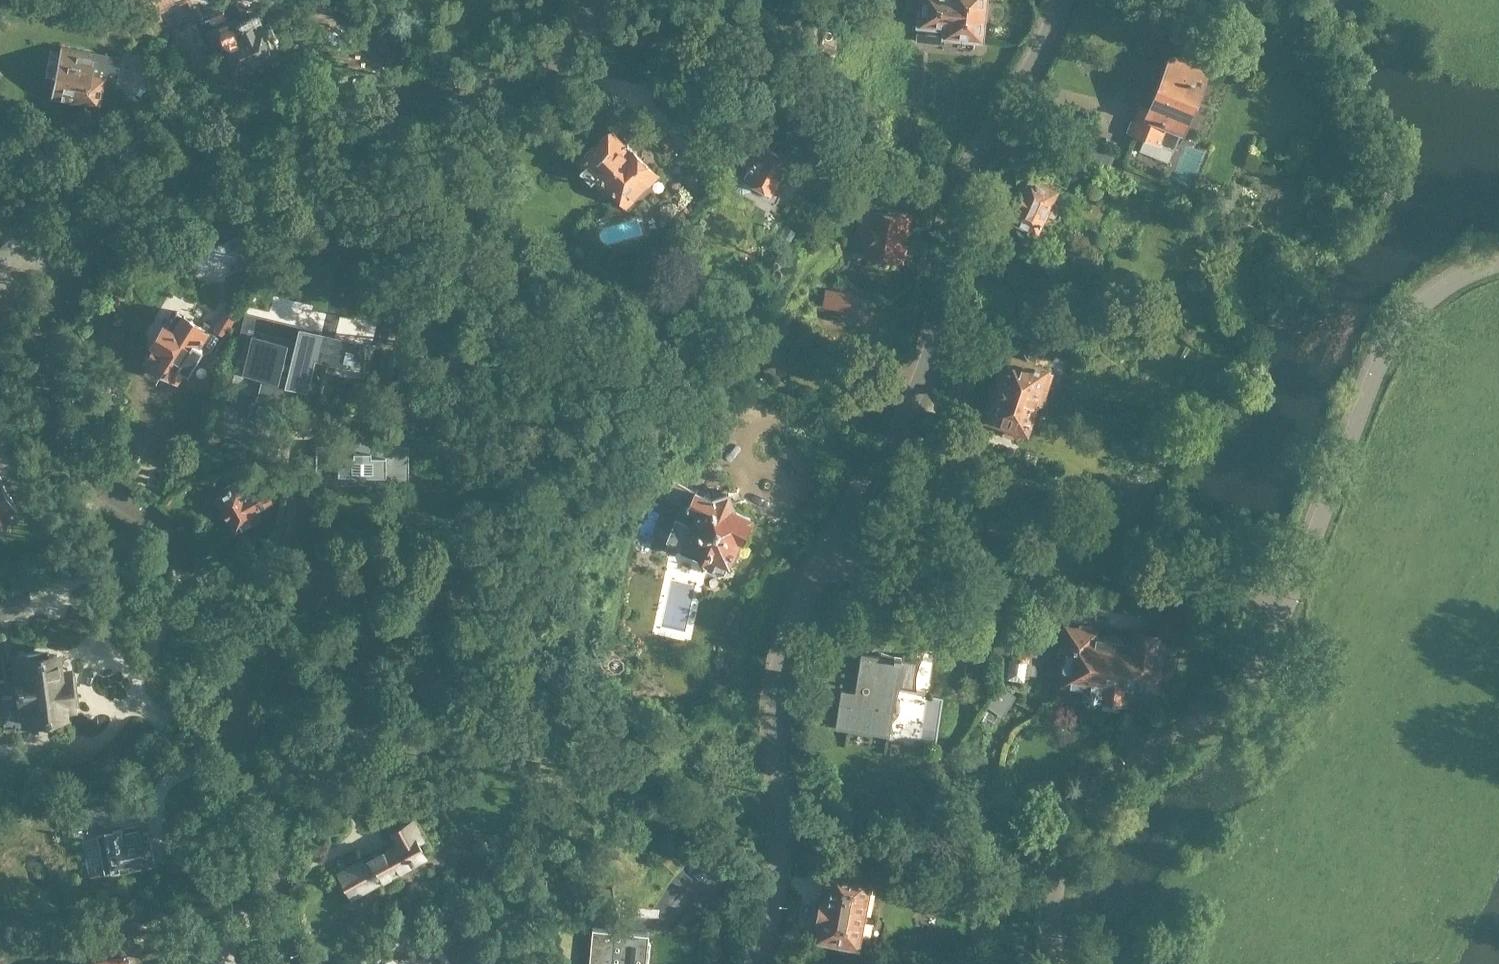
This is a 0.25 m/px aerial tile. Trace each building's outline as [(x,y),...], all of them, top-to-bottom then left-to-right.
[(906,6),(917,7),(916,25),(917,25),(916,41),(943,44),(944,34),(982,37),(986,0),(907,0),(906,6)] [(215,28),(208,31),(216,49),(224,46),(235,71),(278,52),(263,20),(244,28),(242,24),(235,19),(233,20),(226,4),(208,13),(215,28)] [(54,92),(56,93),(55,97),(86,103),(87,101),(99,104),(104,79),(115,81),(120,58),(63,47),(54,92)] [(1146,137),(1141,148),(1170,159),(1174,150),(1175,150),(1182,133),(1184,134),(1210,69),(1172,54),(1150,107),(1139,103),(1129,130),(1146,137)] [(596,173),(628,206),(660,175),(610,128),(580,157),(586,164),(582,169),(591,178),(596,173)] [(1106,140),(1092,134),(1085,154),(1112,165),(1117,150),(1105,145),(1106,140)] [(773,191),(781,195),(790,178),(781,173),(789,158),(759,142),(754,152),(751,151),(744,163),(747,164),(742,174),(737,172),(731,183),(734,191),(742,195),(750,192),(754,184),(772,193),(773,191)] [(709,173),(702,167),(696,173),(703,179),(709,173)] [(1009,216),(1039,230),(1059,189),(1028,175),(1009,216)] [(852,244),(867,246),(866,252),(902,259),(910,217),(860,208),(856,231),(854,231),(852,244)] [(22,212),(0,215),(0,233),(1,239),(25,236),(22,212)] [(252,253),(243,236),(235,240),(244,257),(252,253)] [(821,307),(851,312),(854,294),(824,289),(821,307)] [(205,322),(203,326),(177,310),(146,359),(179,380),(185,369),(188,371),(201,350),(212,356),(228,330),(216,322),(214,327),(205,322)] [(315,348),(314,348),(318,331),(247,314),(230,385),(260,392),(260,395),(296,403),(296,401),(301,402),(305,385),(306,385),(315,348)] [(1017,390),(1044,399),(1054,369),(1051,368),(1053,364),(1048,362),(1052,350),(1013,337),(1009,350),(1008,349),(998,379),(1018,385),(1017,390)] [(422,371),(401,367),(397,387),(417,391),(422,371)] [(946,390),(955,407),(974,396),(965,379),(946,390)] [(1018,385),(998,379),(986,417),(1006,424),(1004,429),(1023,435),(1025,430),(1030,432),(1040,402),(1043,403),(1044,399),(1017,390),(1018,385)] [(316,482),(408,484),(408,445),(370,444),(370,441),(354,441),(354,444),(317,444),(316,482)] [(241,476),(241,477),(226,486),(228,490),(216,497),(235,530),(259,516),(255,510),(277,498),(266,480),(266,481),(257,466),(241,476)] [(16,515),(13,509),(21,505),(12,489),(15,488),(9,478),(7,479),(2,470),(0,471),(0,523),(16,515)] [(703,562),(705,567),(719,573),(725,571),(728,563),(729,564),(731,559),(737,557),(740,550),(738,545),(751,515),(735,508),(729,491),(711,498),(673,480),(665,498),(682,506),(677,517),(676,516),(666,538),(680,544),(678,550),(703,562)] [(631,547),(646,553),(655,535),(640,528),(631,547)] [(0,582),(0,611),(30,605),(24,577),(0,582)] [(1101,698),(1111,635),(1098,633),(1098,630),(1093,629),(1094,624),(1080,622),(1079,627),(1067,625),(1058,686),(1085,690),(1084,695),(1088,701),(1094,702),(1100,698),(1101,698)] [(962,656),(987,660),(993,627),(967,623),(962,656)] [(1012,650),(1035,652),(1038,631),(1023,628),(1022,636),(1014,635),(1012,650)] [(1111,635),(1101,698),(1125,702),(1127,692),(1128,692),(1130,693),(1131,694),(1133,695),(1135,695),(1136,696),(1138,696),(1140,696),(1142,696),(1144,696),(1146,695),(1147,694),(1149,685),(1157,686),(1165,634),(1135,630),(1133,638),(1111,635)] [(1035,652),(1012,650),(1007,678),(1024,680),(1025,673),(1034,675),(1038,652),(1035,652)] [(37,706),(41,726),(62,721),(61,717),(76,714),(74,708),(82,706),(75,671),(67,673),(63,653),(52,655),(51,653),(30,657),(35,680),(27,682),(33,707),(37,706)] [(842,691),(837,726),(890,734),(898,677),(911,679),(914,655),(902,653),(901,659),(862,653),(856,693),(842,691)] [(1012,694),(1001,687),(989,707),(999,714),(1012,694)] [(99,845),(104,872),(154,862),(148,831),(139,832),(138,827),(122,830),(121,827),(113,829),(108,803),(71,809),(76,838),(98,834),(100,845),(99,845)] [(396,844),(339,874),(350,896),(385,877),(386,880),(428,857),(420,843),(426,839),(425,835),(424,836),(414,817),(388,830),(396,844)] [(966,854),(981,856),(982,842),(968,841),(966,854)] [(860,944),(873,875),(830,867),(824,899),(821,898),(817,919),(820,920),(817,936),(842,941),(842,943),(843,944),(845,945),(849,946),(850,944),(851,942),(860,944)] [(589,963),(646,963),(649,932),(592,927),(589,963)] [(129,958),(125,958),(125,955),(78,963),(131,963),(129,958)]
